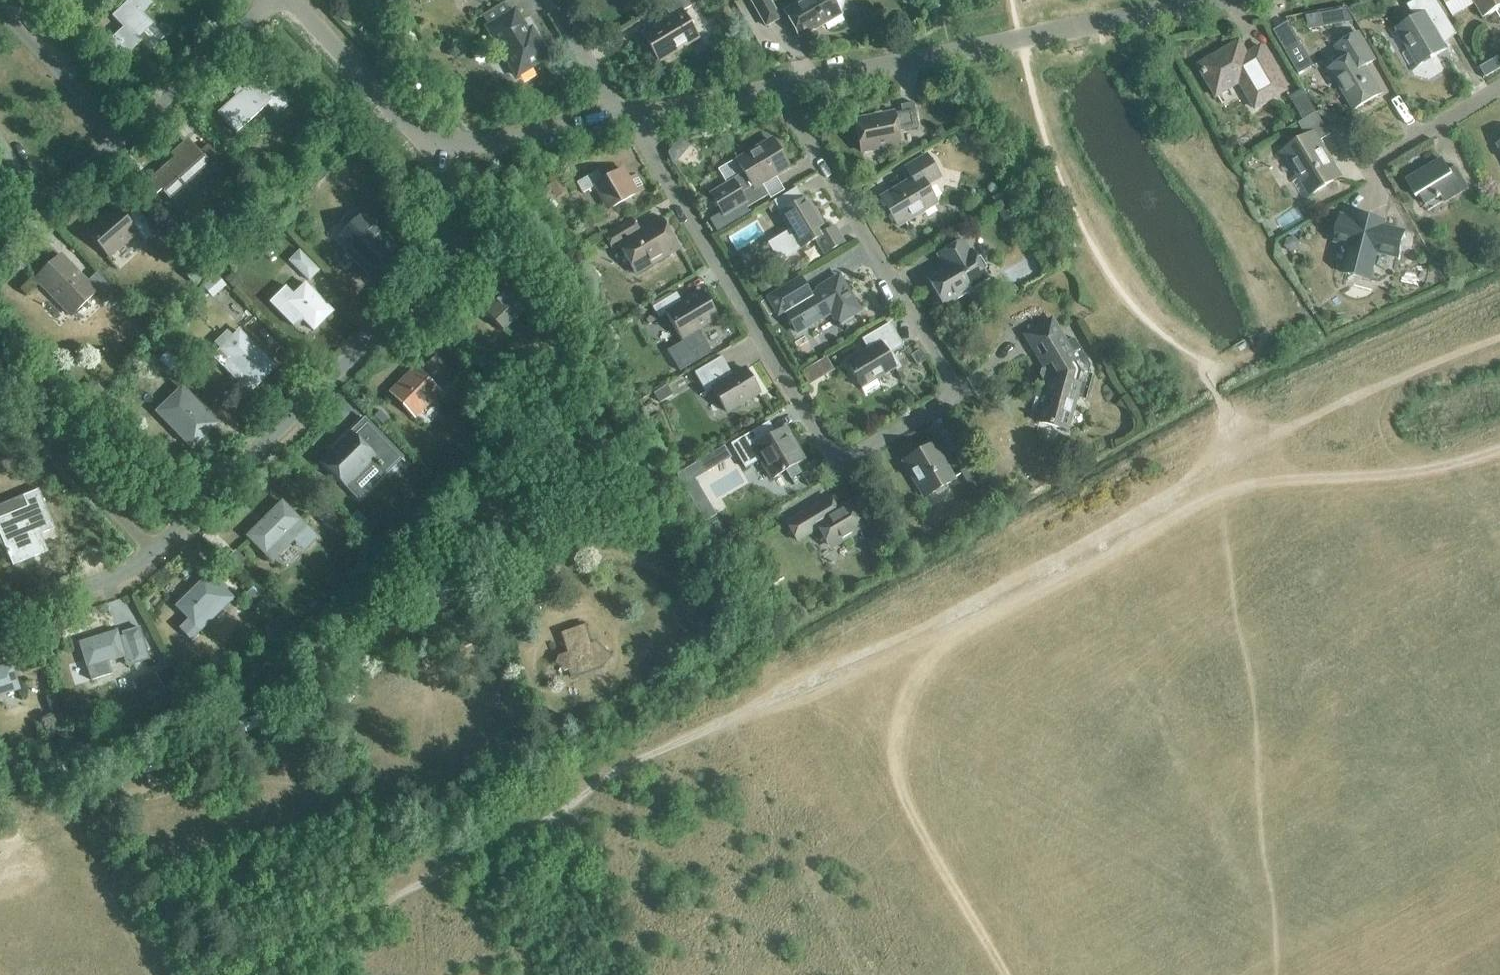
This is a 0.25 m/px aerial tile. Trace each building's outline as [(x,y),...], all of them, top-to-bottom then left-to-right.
[(154,3),(151,0),(131,0),(117,13),(125,22),(120,26),(123,29),(107,44),(122,60),(140,42),(137,39),(151,26),(141,15),(154,3)] [(658,63),(698,39),(682,12),(691,7),(686,0),(673,0),(662,6),(669,18),(642,35),(658,63)] [(765,27),(779,19),(768,0),(752,0),(750,1),(765,27)] [(828,30),(843,21),(831,0),(805,0),(783,12),(799,39),(824,24),(828,30)] [(1412,70),(1447,49),(1457,33),(1437,0),(1417,0),(1408,5),(1416,18),(1397,30),(1409,49),(1402,54),(1412,70)] [(1484,19),(1499,9),(1499,0),(1473,0),(1484,19)] [(531,29),(527,32),(515,11),(486,28),(516,78),(549,58),(531,29)] [(1288,22),(1274,31),(1286,53),(1301,44),(1288,22)] [(1330,69),(1355,110),(1381,95),(1364,67),(1374,61),(1358,34),(1336,47),(1344,61),(1330,69)] [(1265,54),(1251,62),(1240,42),(1198,66),(1216,97),(1240,83),(1255,109),(1287,91),(1265,54)] [(1497,55),(1488,61),(1494,70),(1499,67),(1499,60),(1497,55)] [(275,112),(289,100),(267,75),(256,85),(253,82),(218,114),(236,134),(269,105),(275,112)] [(1303,90),(1290,97),(1304,121),(1317,113),(1303,90)] [(854,122),(860,152),(900,145),(897,132),(917,128),(913,105),(901,107),(902,113),(854,122)] [(1307,139),(1284,152),(1299,177),(1292,182),(1303,200),(1340,177),(1319,142),(1330,135),(1317,113),(1304,121),(1298,124),(1307,139)] [(169,194),(204,163),(186,142),(173,154),(177,158),(148,183),(157,193),(163,188),(169,194)] [(746,209),(767,196),(760,184),(787,168),(772,142),(737,162),(747,179),(734,186),(732,182),(711,195),(723,216),(743,204),(746,209)] [(881,200),(896,226),(935,203),(925,187),(939,178),(926,156),(905,169),(912,181),(881,200)] [(1456,168),(1449,172),(1441,160),(1407,181),(1417,197),(1419,195),(1425,206),(1437,199),(1440,197),(1444,203),(1469,188),(1456,168)] [(634,177),(628,180),(623,170),(603,182),(597,172),(576,184),(582,194),(594,187),(608,210),(642,191),(634,177)] [(559,181),(548,188),(555,201),(567,194),(559,181)] [(806,199),(803,201),(796,189),(773,202),(789,230),(767,243),(778,262),(815,240),(824,256),(846,243),(835,225),(825,231),(806,199)] [(136,210),(125,219),(115,207),(86,232),(108,258),(136,233),(145,243),(156,234),(136,210)] [(355,241),(344,251),(366,274),(395,246),(364,213),(346,231),(355,241)] [(1371,219),(1370,224),(1341,217),(1335,242),(1351,246),(1344,273),(1369,280),(1376,253),(1398,258),(1405,233),(1383,227),(1384,222),(1371,219)] [(635,275),(678,250),(660,219),(646,228),(647,230),(640,234),(632,222),(605,238),(611,249),(617,245),(635,275)] [(971,253),(968,255),(961,242),(939,256),(946,268),(927,279),(943,305),(954,298),(956,301),(968,293),(967,291),(987,279),(971,253)] [(289,262),(308,282),(318,272),(299,252),(289,262)] [(97,272),(87,282),(61,255),(35,280),(71,316),(96,292),(106,302),(116,292),(97,272)] [(203,288),(213,299),(227,286),(217,275),(203,288)] [(777,292),(766,299),(772,309),(777,317),(784,313),(796,334),(830,313),(837,324),(859,312),(838,277),(817,290),(818,293),(809,298),(798,280),(777,292)] [(314,331),(332,313),(305,285),(293,296),(286,288),(287,288),(286,287),(269,303),(293,327),(294,326),(293,326),(301,318),(314,331)] [(526,293),(517,302),(503,287),(480,309),(500,330),(510,319),(514,323),(517,320),(516,318),(525,310),(536,321),(545,312),(526,293)] [(676,294),(652,308),(658,319),(667,314),(681,339),(682,340),(665,350),(678,373),(711,353),(705,344),(697,330),(717,319),(701,293),(682,304),(676,294)] [(1073,339),(1065,344),(1051,321),(1025,336),(1049,377),(1037,423),(1066,431),(1075,398),(1085,401),(1091,376),(1087,375),(1089,367),(1073,339)] [(846,363),(865,395),(879,386),(876,381),(895,369),(887,356),(903,347),(889,324),(862,340),(868,350),(846,363)] [(238,331),(233,336),(227,331),(214,344),(220,350),(212,357),(248,394),(274,369),(238,331)] [(745,370),(732,377),(721,358),(694,374),(706,394),(712,390),(726,413),(759,394),(745,370)] [(434,374),(427,381),(416,370),(392,394),(414,417),(438,393),(434,389),(441,382),(434,374)] [(173,415),(199,442),(217,424),(191,397),(173,415)] [(352,433),(322,463),(345,487),(374,458),(387,471),(401,457),(367,423),(354,436),(352,433)] [(785,428),(769,438),(762,427),(730,445),(744,470),(759,461),(770,480),(804,460),(785,428)] [(904,461),(926,497),(952,482),(931,446),(904,461)] [(961,473),(974,496),(986,489),(972,466),(961,473)] [(13,566),(47,552),(40,535),(54,529),(39,491),(24,497),(28,508),(0,519),(0,534),(13,566)] [(847,504),(836,511),(829,499),(786,524),(797,543),(818,530),(822,537),(823,536),(830,547),(842,541),(843,542),(862,530),(847,504)] [(254,531),(272,549),(300,522),(282,504),(254,531)] [(336,517),(335,518),(326,510),(319,517),(328,526),(322,532),(330,540),(344,526),(336,517)] [(176,608),(194,626),(221,599),(210,589),(216,583),(209,575),(176,608)] [(596,641),(592,641),(586,622),(558,632),(565,654),(555,657),(553,664),(564,672),(567,672),(569,679),(604,669),(613,657),(596,641)] [(147,660),(149,659),(139,629),(122,634),(124,640),(119,641),(117,632),(79,644),(91,681),(112,674),(108,663),(124,658),(127,666),(137,663),(140,671),(150,668),(147,660)] [(20,690),(12,666),(0,670),(0,696),(20,690)]
